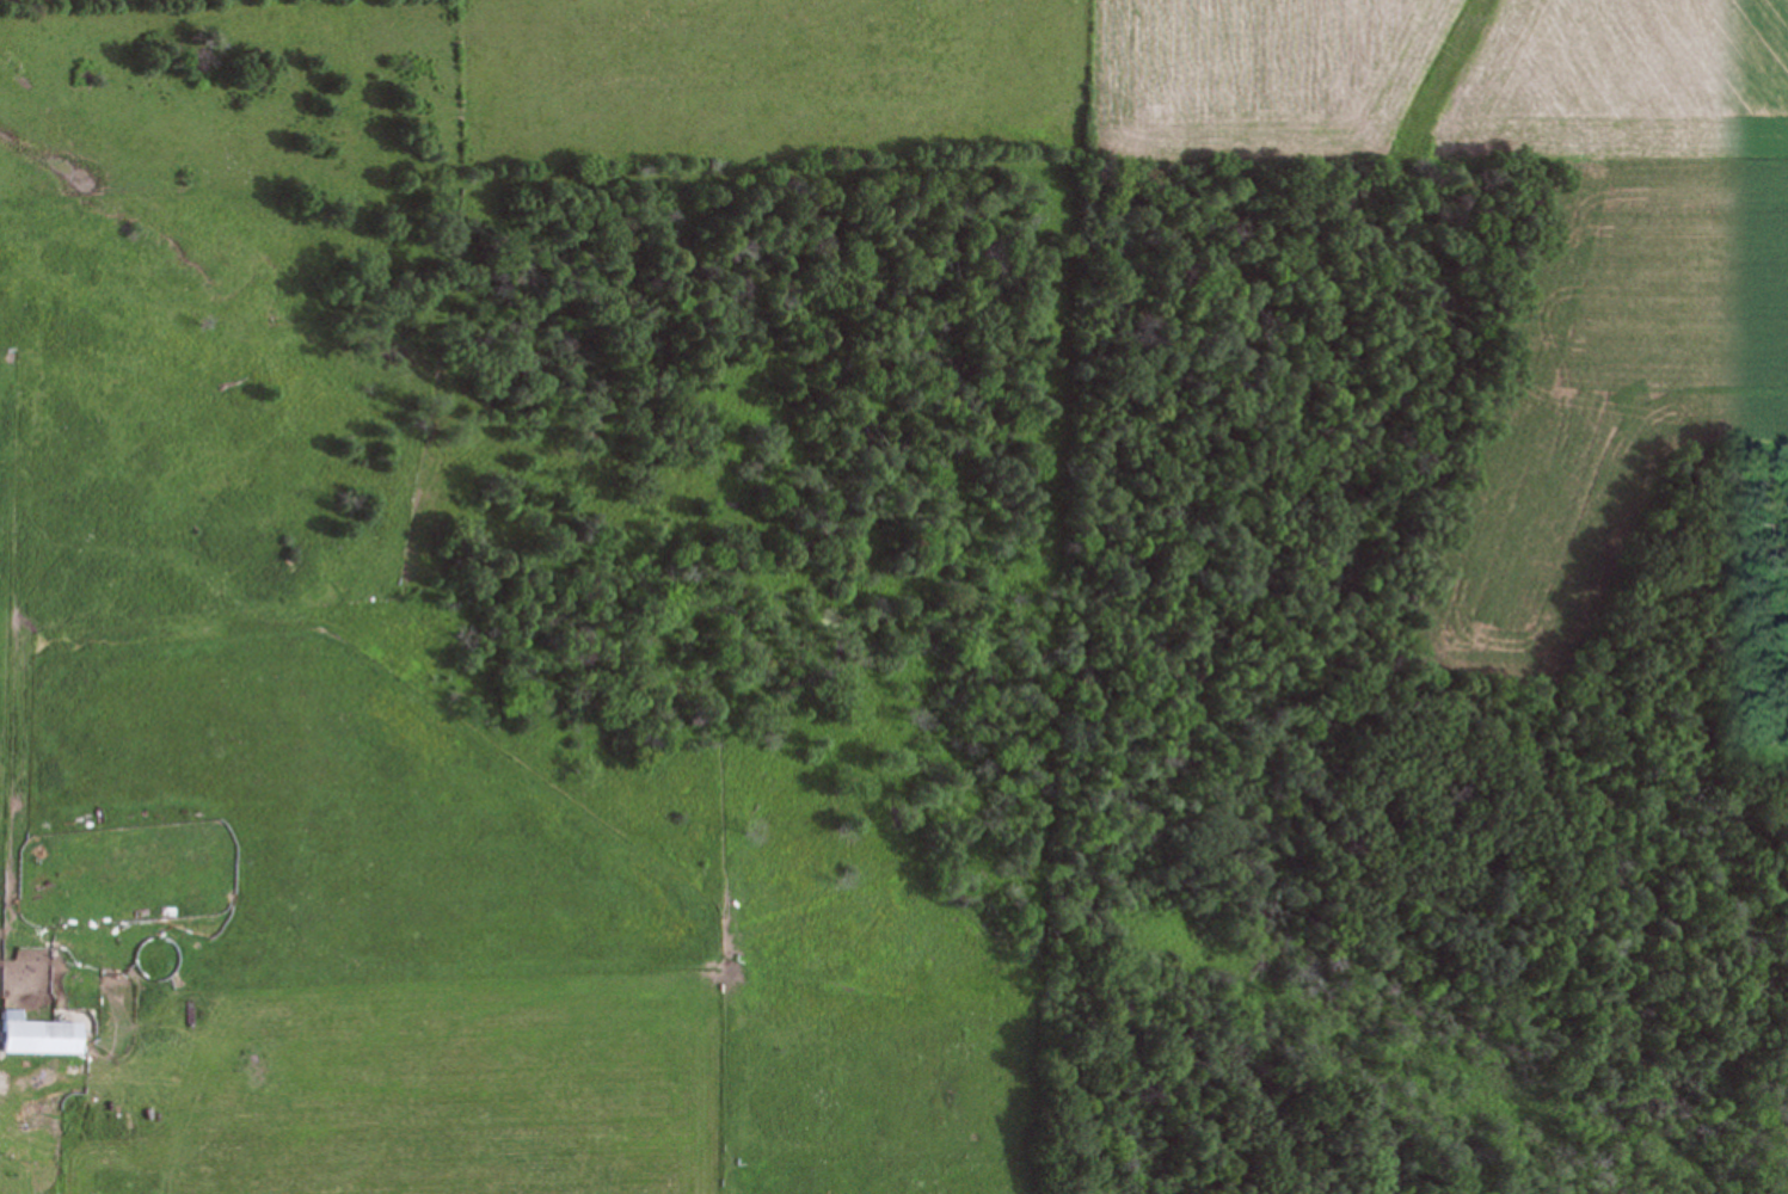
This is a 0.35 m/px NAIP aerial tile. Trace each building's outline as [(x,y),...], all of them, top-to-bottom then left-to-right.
[(78,1023),(21,1022),(22,1009),(1,1009),(0,1053),(78,1053),(78,1023)]
